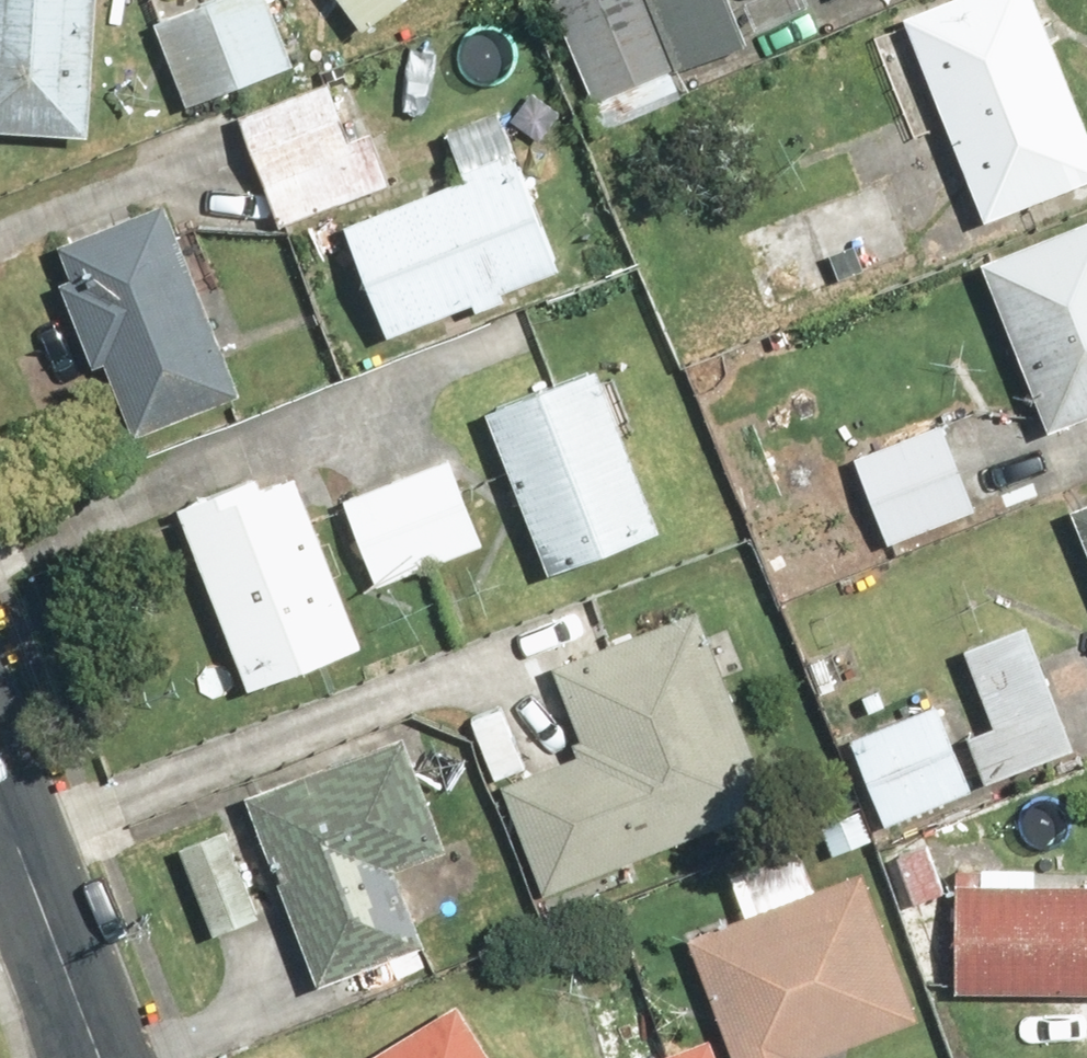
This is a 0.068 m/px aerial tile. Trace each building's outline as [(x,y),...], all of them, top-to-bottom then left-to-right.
[(104,137),(114,0),(0,0),(0,130),(104,137)] [(163,27),(190,106),(299,69),(276,0),(242,0),(163,27)] [(387,23),(414,0),(368,0),(387,23)] [(612,125),(699,91),(693,77),(762,49),(743,0),(562,0),(612,125)] [(916,22),(998,223),(1086,187),(1086,93),(1049,0),(971,0),(916,22)] [(407,184),(387,126),(352,138),(336,90),(254,118),(291,225),(407,184)] [(539,157),(357,229),(400,338),(582,266),(539,157)] [(103,370),(123,363),(149,432),(251,393),(179,202),(76,240),(93,284),(73,291),(103,370)] [(996,265),(1064,434),(1086,425),(1086,229),(996,265)] [(606,363),(496,407),(563,574),(673,530),(606,363)] [(957,428),(866,460),(896,544),(987,512),(957,428)] [(473,459),(347,505),(379,591),(504,546),(473,459)] [(314,475),(195,518),(262,699),(380,655),(314,475)] [(786,809),(709,611),(563,667),(593,742),(585,745),(589,756),(511,786),(555,898),(786,809)] [(1014,730),(986,742),(1004,786),(1086,752),(1036,628),(981,651),(1014,730)] [(950,708),(862,746),(898,831),(986,794),(950,708)] [(266,817),(203,843),(186,850),(224,942),(303,911),(329,981),(433,940),(411,873),(457,854),(406,738),(259,801),(266,817)] [(932,840),(896,854),(918,909),(954,894),(932,840)] [(699,942),(744,1057),(842,1057),(934,1023),(877,874),(699,942)] [(967,991),(1086,993),(1086,886),(969,884),(967,991)] [(476,1008),(389,1057),(505,1057),(476,1008)] [(683,1057),(727,1057),(722,1044),(683,1057)]
